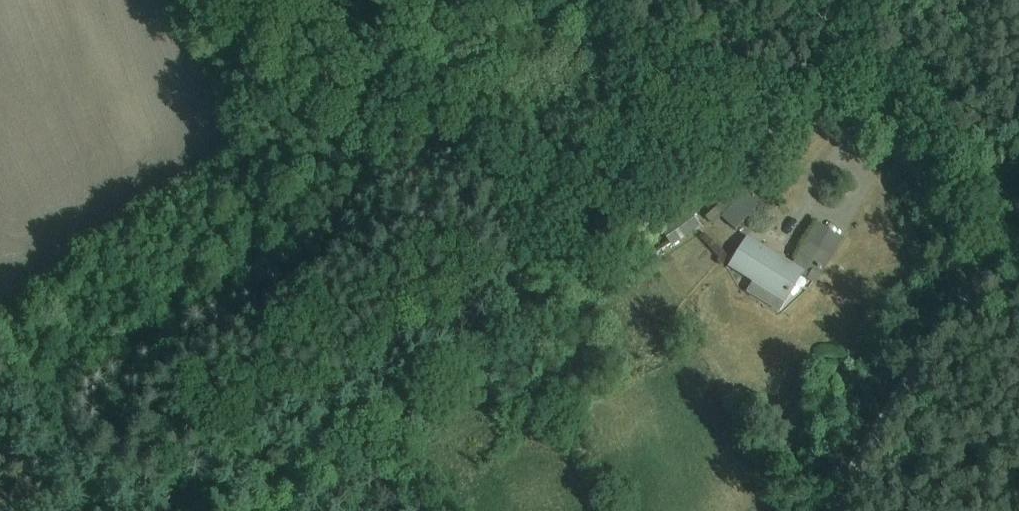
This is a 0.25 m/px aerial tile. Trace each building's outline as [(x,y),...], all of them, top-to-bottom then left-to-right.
[(714,228),(722,220),(737,233),(763,205),(748,191),(747,192),(740,185),(706,220),(714,228)] [(668,242),(661,247),(660,247),(649,254),(655,263),(668,255),(665,251),(671,247),(673,249),(701,229),(691,214),(662,234),(668,242)] [(802,279),(817,288),(844,240),(817,224),(793,266),(748,238),(728,270),(753,285),(747,295),(780,315),(802,279)]
